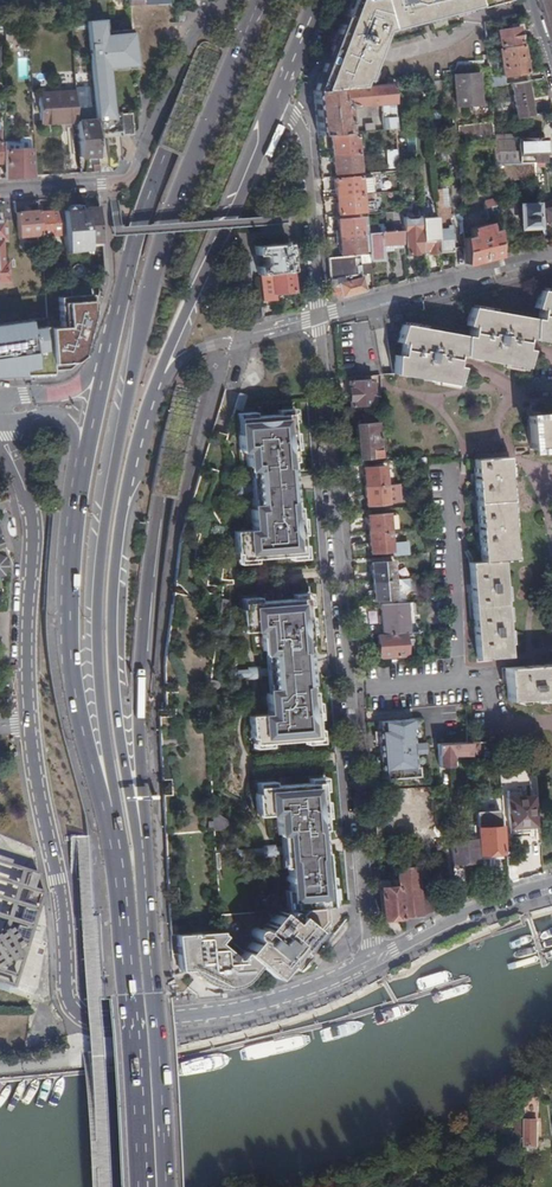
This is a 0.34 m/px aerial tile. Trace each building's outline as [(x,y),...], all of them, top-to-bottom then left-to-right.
[(486,0),(486,3),(497,0),(352,0),(316,90),(336,88),(342,88),(352,87),(361,86),(364,78),(367,79),(381,41),(368,36),(370,31),(374,33),(374,32),(378,33),(378,32),(384,34),(386,30),(424,19),(421,9),(428,7),(431,18),(461,9),(461,7),(477,2),(478,5),(479,5),(479,2),(486,0)] [(176,12),(176,13),(177,23),(182,22),(184,22),(185,21),(186,20),(186,18),(185,11),(178,11),(176,12)] [(501,46),(521,43),(518,23),(513,24),(513,28),(498,30),(501,46)] [(500,49),(504,76),(490,78),(491,87),(507,85),(505,76),(512,75),(516,74),(528,72),(523,45),(500,49)] [(479,92),(477,59),(455,60),(457,94),(479,92)] [(527,81),(512,84),(518,118),(535,116),(533,102),(530,103),(527,81)] [(352,87),(342,88),(342,101),(337,101),(336,88),(316,90),(315,90),(317,116),(318,135),(347,132),(345,107),(382,104),(384,129),(397,128),(394,83),(379,84),(379,85),(361,86),(352,87)] [(76,92),(75,92),(77,122),(78,125),(97,124),(95,105),(86,105),(85,91),(76,92)] [(75,92),(39,94),(41,124),(77,122),(75,92)] [(132,113),(120,114),(122,135),(134,134),(132,113)] [(78,125),(78,127),(80,161),(100,160),(97,124),(78,125)] [(358,135),(332,138),(334,155),(359,153),(358,135)] [(520,151),(495,152),(495,164),(522,163),(534,163),(546,163),(545,154),(546,154),(545,139),(520,139),(520,151)] [(20,153),(6,153),(6,179),(33,177),(31,141),(25,141),(25,150),(20,150),(20,153)] [(335,173),(361,171),(359,153),(334,155),(335,173)] [(387,167),(396,167),(395,155),(386,156),(387,167)] [(495,164),(496,177),(511,177),(511,173),(522,173),(522,163),(495,164)] [(534,163),(522,163),(522,173),(522,174),(535,173),(534,163)] [(361,177),(336,179),(337,197),(363,195),(361,177)] [(443,190),(437,191),(441,252),(454,251),(451,208),(444,209),(443,190)] [(339,214),(364,212),(363,195),(337,197),(339,214)] [(86,210),(87,221),(88,234),(91,234),(90,230),(101,230),(99,196),(90,196),(91,207),(86,208),(86,210)] [(486,201),(486,209),(488,208),(498,206),(497,198),(486,201)] [(537,205),(538,224),(547,223),(551,222),(551,200),(537,203),(537,205)] [(498,210),(499,227),(519,226),(518,209),(517,204),(507,204),(507,209),(498,210)] [(522,225),(522,227),(538,226),(538,224),(537,205),(521,206),(521,208),(522,225)] [(498,206),(488,208),(492,223),(492,230),(499,229),(499,227),(498,210),(498,206)] [(39,210),(16,212),(18,237),(41,235),(39,212),(39,210)] [(47,211),(39,212),(41,235),(41,236),(62,235),(60,210),(52,210),(47,211)] [(74,211),(63,212),(65,247),(89,246),(88,234),(87,221),(86,210),(78,211),(78,214),(74,214),(74,211)] [(418,251),(424,251),(421,217),(421,216),(404,217),(405,230),(407,230),(409,255),(419,254),(418,251)] [(362,217),(338,220),(339,237),(363,235),(362,217)] [(421,217),(424,251),(429,250),(429,253),(439,252),(437,217),(421,217)] [(472,236),(465,238),(466,264),(501,255),(499,229),(492,230),(492,223),(472,228),(472,236)] [(369,229),(370,234),(371,255),(371,261),(384,260),(383,252),(383,245),(405,243),(404,226),(396,227),(397,231),(382,233),(381,228),(369,229)] [(341,254),(364,252),(363,235),(339,237),(341,254)] [(405,243),(383,245),(383,252),(394,252),(394,249),(406,248),(406,243),(405,243)] [(265,264),(263,266),(262,267),(258,267),(259,275),(260,275),(292,271),(291,261),(287,261),(287,255),(290,254),(289,244),(272,246),(256,247),(257,255),(262,254),(265,256),(265,264)] [(361,256),(361,264),(372,263),(371,261),(371,255),(361,256)] [(331,283),(332,293),(339,298),(367,291),(363,277),(339,283),(336,284),(335,279),(338,279),(356,276),(354,256),(329,258),(331,283)] [(292,271),(260,275),(263,303),(276,301),(276,294),(295,292),(293,271),(292,271)] [(395,355),(394,374),(437,381),(456,385),(459,368),(454,367),(456,354),(462,355),(461,357),(490,362),(516,366),(524,367),(528,349),(522,347),(525,335),(530,336),(530,338),(551,342),(551,292),(551,291),(540,289),(535,307),(540,309),(537,321),(533,320),(533,318),(471,306),(467,324),(472,325),(469,338),(465,338),(465,336),(403,324),(397,342),(403,343),(401,356),(395,355)] [(88,298),(69,299),(71,326),(86,324),(85,314),(85,308),(88,308),(88,298)] [(52,310),(56,310),(56,314),(57,326),(71,326),(69,299),(51,300),(52,310)] [(9,376),(35,374),(52,373),(49,327),(48,318),(0,325),(0,376),(9,376)] [(49,327),(52,373),(62,372),(78,357),(84,343),(86,324),(71,326),(57,326),(49,327)] [(373,380),(349,382),(351,407),(375,406),(373,380)] [(247,396),(240,394),(236,409),(243,411),(247,396)] [(295,463),(291,414),(244,419),(245,436),(239,436),(241,452),(247,452),(249,467),(250,467),(255,467),(258,510),(253,510),(252,511),(253,532),(234,533),(236,554),(244,554),(244,560),(301,556),(298,509),(296,509),(292,463),(295,463)] [(360,458),(381,456),(377,414),(363,415),(364,424),(357,425),(360,458)] [(528,416),(531,449),(551,448),(551,414),(528,416)] [(507,457),(474,460),(482,562),(503,560),(515,559),(511,501),(507,457)] [(385,466),(364,468),(366,487),(387,485),(385,466)] [(367,505),(388,503),(387,485),(366,487),(367,505)] [(389,514),(368,515),(370,534),(391,533),(389,514)] [(371,553),(392,551),(393,556),(408,555),(407,541),(392,543),(391,533),(370,534),(371,553)] [(5,576),(9,568),(6,559),(0,556),(0,578),(5,576)] [(478,659),(511,656),(503,560),(482,562),(470,563),(475,625),(478,659)] [(393,562),(372,563),(374,582),(395,581),(393,562)] [(375,600),(396,599),(395,581),(374,582),(375,600)] [(406,604),(380,606),(382,635),(406,633),(408,633),(406,604)] [(300,605),(247,606),(246,632),(257,632),(267,716),(258,717),(261,740),(311,738),(300,605)] [(381,658),(407,656),(406,633),(382,635),(379,635),(381,658)] [(506,668),(508,701),(530,699),(551,697),(551,664),(527,666),(506,668)] [(382,728),(383,767),(417,766),(417,752),(427,752),(427,741),(415,742),(415,718),(384,719),(384,728),(382,728)] [(469,743),(438,744),(439,755),(440,769),(454,768),(453,756),(472,755),(471,744),(469,744),(469,743)] [(480,743),(471,744),(472,755),(480,755),(480,743)] [(427,745),(427,756),(439,755),(438,744),(427,745)] [(295,903),(296,911),(301,910),(326,908),(326,901),(330,901),(326,854),(324,854),(323,842),(322,831),(325,830),(320,784),(263,789),(264,795),(256,796),(258,817),(277,815),(278,836),(286,835),(290,876),(287,879),(288,882),(290,884),(292,903),(295,903)] [(508,799),(510,829),(536,827),(534,797),(520,798),(520,791),(508,791),(509,799),(508,799)] [(404,827),(405,827),(406,828),(416,827),(414,805),(403,805),(404,827)] [(478,813),(480,855),(481,855),(503,854),(501,812),(478,813)] [(457,814),(458,827),(474,826),(474,814),(457,814)] [(452,842),(453,863),(477,862),(475,841),(470,841),(469,836),(475,835),(475,826),(463,827),(463,836),(461,836),(459,839),(459,842),(452,842)] [(211,830),(166,834),(173,993),(177,993),(182,993),(186,988),(195,995),(230,992),(236,991),(241,989),(239,984),(245,980),(250,976),(258,967),(242,953),(220,934),(211,830)] [(437,861),(438,873),(447,872),(446,860),(437,861)] [(14,988),(44,893),(37,873),(0,861),(0,984),(14,988)] [(516,865),(508,867),(509,883),(517,881),(516,865)] [(399,869),(400,887),(403,918),(424,916),(420,878),(419,867),(399,869)] [(423,878),(420,878),(424,916),(434,912),(431,870),(423,871),(423,878)] [(400,887),(381,888),(384,920),(391,919),(403,918),(400,887)] [(279,924),(272,918),(261,931),(258,930),(256,930),(254,931),(252,932),(252,934),(251,936),(252,938),(253,940),(242,953),(258,967),(272,979),(280,970),(284,965),(289,969),(293,965),(297,960),(328,923),(328,921),(327,910),(327,908),(326,908),(301,910),(290,923),(284,918),(281,918),(281,921),(279,924)] [(278,912),(266,913),(272,918),(279,924),(281,921),(281,918),(284,918),(278,912)] [(302,964),(297,960),(293,965),(298,968),(302,964)] [(541,1098),(528,1098),(527,1147),(540,1147),(541,1098)] [(436,1179),(437,1186),(449,1186),(448,1177),(436,1179)]
